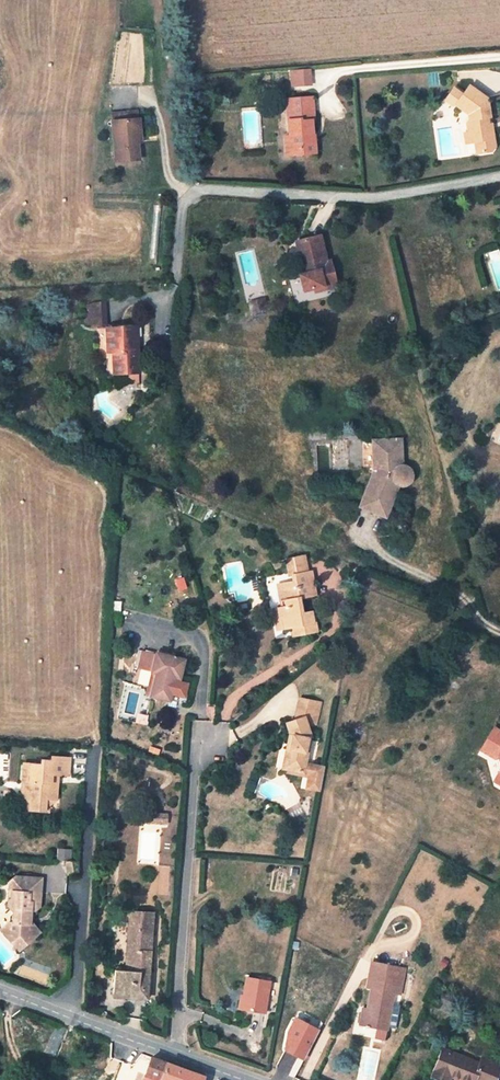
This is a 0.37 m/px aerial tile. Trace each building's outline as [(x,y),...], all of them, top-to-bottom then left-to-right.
[(312,70),(290,71),(291,87),(313,86),(312,70)] [(495,146),(493,133),(490,131),(489,124),(488,117),(490,117),(488,103),(486,101),(488,99),(470,86),(463,94),(454,88),(445,100),(452,105),(456,105),(468,114),(469,120),(467,123),(468,133),(472,133),(473,141),(476,142),(477,154),(492,151),(495,146)] [(312,121),(314,120),(312,97),(292,99),(294,120),(288,120),(290,136),(285,136),(286,151),(303,149),(303,154),(316,153),(315,138),(312,138),(312,135),(313,134),(312,121)] [(113,114),(114,121),(139,119),(138,112),(113,114)] [(141,137),(139,119),(114,121),(113,121),(116,161),(129,160),(128,152),(138,151),(138,142),(137,137),(141,137)] [(472,133),(468,133),(465,133),(466,143),(476,142),(473,141),(472,133)] [(139,159),(138,151),(128,152),(129,160),(139,159)] [(300,240),(307,268),(308,268),(309,272),(304,274),(300,275),(307,293),(315,291),(334,285),(338,284),(333,260),(329,261),(323,236),(300,240)] [(307,268),(300,240),(296,241),(304,274),(309,272),(308,268),(307,268)] [(316,293),(335,288),(334,285),(315,291),(316,293)] [(266,309),(264,300),(250,303),(252,312),(266,309)] [(107,327),(104,302),(87,306),(88,324),(96,325),(96,328),(107,327)] [(113,353),(114,374),(139,374),(138,344),(136,344),(136,338),(138,338),(137,326),(107,327),(108,353),(113,353)] [(139,381),(139,374),(114,374),(115,382),(139,381)] [(402,466),(401,439),(373,441),(375,471),(360,506),(386,517),(399,485),(404,485),(407,484),(410,481),(412,477),(411,474),(410,470),(408,468),(402,466)] [(307,572),(304,556),(286,560),(290,576),(295,575),(296,581),(296,588),(283,591),(286,607),(282,607),(278,608),(280,618),(283,618),(285,628),(291,627),(293,636),(315,632),(312,612),(302,613),(299,598),(316,595),(311,571),(307,572)] [(296,588),(296,581),(278,585),(282,607),(286,607),(283,591),(296,588)] [(277,630),(285,628),(283,618),(280,618),(278,608),(274,609),(277,630)] [(156,654),(142,650),(142,651),(139,664),(138,668),(152,672),(156,654)] [(185,660),(156,653),(156,654),(152,672),(156,673),(151,697),(170,701),(175,681),(173,680),(174,677),(176,678),(180,679),(185,660)] [(151,697),(156,673),(152,672),(147,695),(151,697)] [(316,724),(321,703),(301,699),(295,720),(305,717),(308,727),(316,724)] [(147,716),(139,714),(137,722),(145,724),(147,716)] [(295,720),(286,723),(290,734),(287,749),(292,750),(290,758),(287,758),(285,769),(288,769),(309,774),(323,776),(325,767),(306,763),(308,753),(306,753),(309,738),(312,737),(308,727),(305,717),(295,720)] [(494,727),(483,747),(498,756),(499,761),(499,731),(494,727)] [(483,747),(480,750),(495,758),(499,773),(494,781),(498,783),(499,780),(499,761),(498,756),(483,747)] [(42,760),(42,765),(31,764),(30,781),(23,781),(22,792),(30,803),(30,810),(45,811),(46,799),(56,799),(57,783),(56,783),(56,774),(58,775),(68,775),(70,758),(52,757),(52,761),(42,760)] [(323,776),(309,774),(309,776),(307,789),(320,791),(323,776)] [(22,792),(21,809),(30,810),(30,803),(22,792)] [(45,808),(56,799),(46,799),(45,808)] [(162,813),(148,813),(148,821),(161,822),(162,813)] [(72,849),(58,848),(57,859),(71,860),(72,849)] [(78,872),(79,862),(66,861),(69,875),(78,872)] [(32,940),(33,924),(30,923),(31,915),(31,912),(34,911),(40,906),(41,893),(39,893),(40,878),(16,877),(10,882),(8,906),(12,910),(14,910),(13,923),(11,923),(10,940),(14,945),(26,945),(32,940)] [(113,992),(148,994),(154,913),(130,911),(126,971),(115,970),(113,992)] [(10,940),(11,923),(10,922),(2,930),(10,940)] [(41,933),(33,924),(32,940),(41,933)] [(405,968),(372,962),(367,988),(372,989),(368,1009),(370,1009),(369,1013),(362,1012),(360,1024),(378,1028),(387,1030),(394,994),(400,994),(405,968)] [(270,981),(247,977),(244,995),(241,1009),(265,1013),(270,981)] [(453,997),(443,993),(436,1007),(449,1012),(454,1004),(450,1002),(453,997)] [(297,1018),(282,1048),(305,1060),(320,1030),(297,1018)] [(378,1028),(377,1036),(385,1038),(387,1030),(378,1028)] [(479,1064),(443,1049),(432,1076),(442,1079),(448,1079),(450,1075),(462,1079),(494,1079),(499,1066),(499,1065),(482,1058),(479,1064)] [(161,1079),(167,1063),(151,1057),(145,1076),(143,1079),(162,1079),(161,1079)] [(167,1063),(161,1079),(162,1079),(203,1079),(204,1077),(167,1063)]
